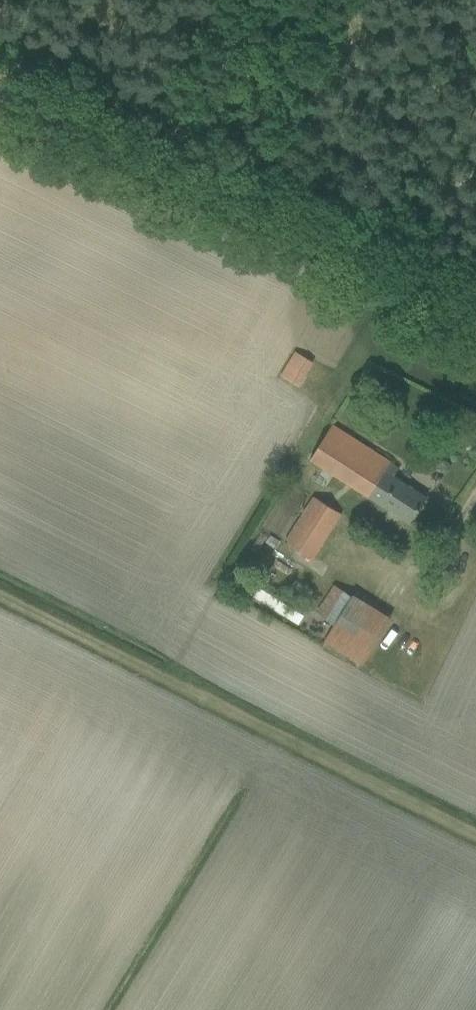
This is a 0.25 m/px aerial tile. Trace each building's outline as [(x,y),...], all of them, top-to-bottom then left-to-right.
[(282,376),(300,386),(313,363),(295,353),(282,376)] [(309,462),(408,527),(416,514),(427,497),(385,471),(391,462),(332,425),(322,442),(309,462)] [(285,542),(314,560),(343,514),(313,496),(285,542)] [(270,536),(266,543),(276,549),(280,541),(270,536)] [(344,589),(318,641),(365,664),(391,612),(344,589)]
